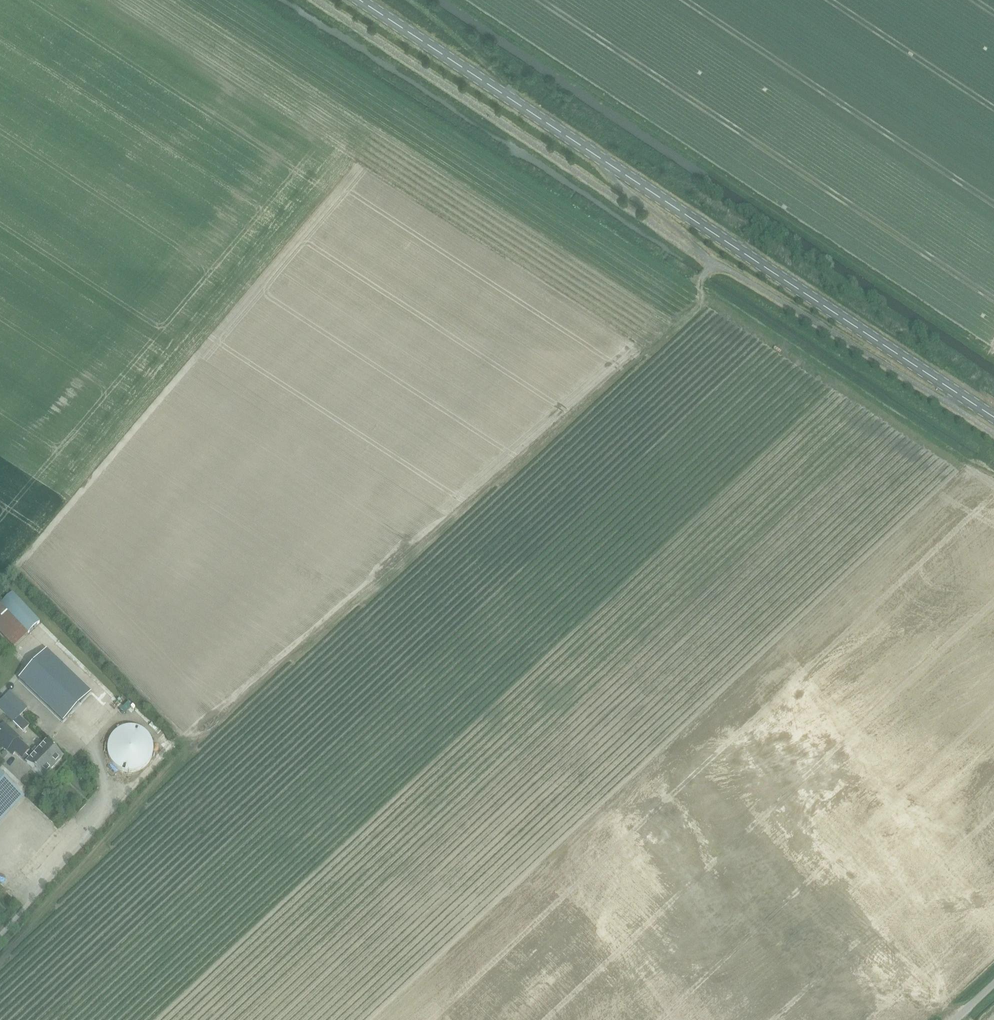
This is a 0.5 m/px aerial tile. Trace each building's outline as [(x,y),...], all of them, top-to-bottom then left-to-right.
[(0,601),(0,636),(15,651),(43,621),(11,590),(0,601)] [(47,651),(21,678),(65,720),(94,690),(49,648),(47,651)] [(21,714),(27,708),(10,692),(0,702),(0,710),(23,731),(29,725),(19,716),(21,714)] [(0,733),(0,744),(8,751),(10,748),(15,752),(22,759),(23,759),(26,755),(30,751),(21,743),(23,741),(20,739),(19,740),(18,740),(19,739),(5,727),(0,733)] [(115,768),(120,771),(127,773),(134,773),(140,771),(146,767),(150,762),(152,756),(153,749),(151,743),(148,737),(143,732),(137,729),(131,728),(124,729),(119,731),(114,735),(110,740),(108,746),(107,752),(108,758),(111,764),(115,768)] [(27,763),(43,778),(62,757),(46,742),(38,751),(35,749),(33,752),(35,754),(31,759),(27,763)] [(19,793),(0,775),(0,812),(19,793)] [(37,798),(33,801),(41,810),(45,806),(37,798)]
